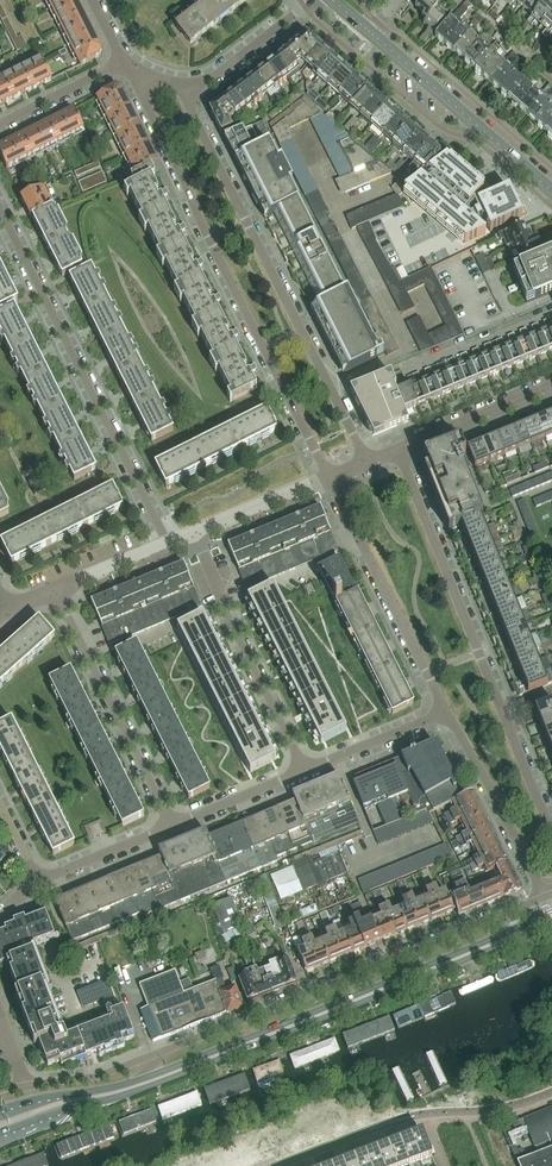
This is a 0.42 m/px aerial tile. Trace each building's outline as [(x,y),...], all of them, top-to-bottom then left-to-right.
[(80,65),(80,66),(98,57),(100,51),(75,0),(47,0),(80,65)] [(224,18),(210,0),(205,0),(174,24),(176,26),(190,44),(201,35),(224,18)] [(224,18),(247,0),(210,0),(224,18)] [(427,21),(437,9),(427,0),(416,3),(416,7),(424,14),(422,17),(426,21),(427,21)] [(533,15),(547,0),(531,0),(524,7),(533,15)] [(551,33),(551,3),(551,4),(547,0),(533,15),(527,22),(532,26),(537,19),(548,28),(542,35),(547,39),(551,33)] [(455,51),(469,35),(462,28),(465,24),(461,20),(469,11),(468,10),(471,6),(467,2),(436,37),(454,53),(455,51)] [(28,46),(22,35),(18,37),(0,3),(0,17),(17,51),(28,46)] [(423,24),(432,33),(433,33),(448,17),(437,8),(437,9),(427,21),(426,21),(423,24)] [(476,28),(483,20),(476,14),(473,18),(474,19),(470,23),(476,28)] [(483,20),(476,28),(475,29),(479,32),(487,23),(483,20)] [(510,30),(507,34),(512,39),(516,35),(510,30)] [(430,37),(425,33),(420,39),(424,43),(430,37)] [(504,40),(498,33),(494,38),(501,43),(504,40)] [(469,35),(455,51),(466,61),(465,63),(469,66),(471,66),(473,67),(487,51),(469,35)] [(309,65),(323,49),(309,37),(305,36),(285,52),(293,63),(301,58),(309,65)] [(516,46),(520,50),(526,43),(522,39),(516,46)] [(511,50),(505,42),(500,46),(506,54),(511,50)] [(532,49),(536,52),(542,46),(538,42),(532,49)] [(11,49),(8,44),(2,47),(5,53),(11,49)] [(323,49),(309,65),(317,72),(315,73),(320,78),(335,60),(323,49)] [(487,51),(473,67),(476,70),(476,72),(479,75),(481,75),(491,83),(516,56),(513,52),(502,64),(487,51)] [(285,52),(275,60),(288,76),(291,79),(300,72),(293,63),(285,52)] [(507,98),(509,99),(523,83),(510,71),(520,59),(517,56),(516,56),(491,83),(502,93),(502,95),(505,98),(507,98)] [(21,68),(32,90),(52,80),(40,58),(21,68)] [(288,76),(275,60),(265,68),(279,87),(283,84),(282,81),(288,76)] [(331,87),(346,70),(335,60),(320,78),(331,87)] [(2,77),(13,100),(32,90),(21,68),(2,77)] [(279,87),(265,68),(254,76),(266,92),(272,88),(275,90),(279,87)] [(341,96),(357,79),(346,70),(331,87),(341,96)] [(260,97),(266,92),(254,76),(243,84),(258,103),(263,100),(260,97)] [(13,100),(2,77),(0,78),(0,106),(13,100)] [(352,105),(367,88),(357,79),(341,96),(352,105)] [(296,88),(299,92),(302,96),(305,95),(304,83),(296,88)] [(518,107),(527,116),(541,100),(523,83),(509,99),(513,103),(513,105),(516,108),(518,107)] [(551,88),(551,85),(550,83),(542,92),(545,95),(551,88)] [(253,107),(258,103),(243,84),(233,92),(246,108),(251,104),(253,107)] [(134,175),(149,167),(157,164),(120,89),(115,88),(96,98),(134,175)] [(378,98),(367,88),(352,105),(362,115),(378,98)] [(527,116),(539,126),(538,128),(542,131),(544,130),(546,132),(551,125),(551,109),(546,104),(551,98),(551,88),(545,95),(541,100),(527,116)] [(307,95),(316,103),(319,99),(311,91),(307,95)] [(233,92),(222,100),(235,116),(246,108),(233,92)] [(299,92),(289,100),(292,104),(302,96),(299,92)] [(272,129),(285,119),(291,114),(297,110),(303,105),(310,119),(322,113),(325,119),(328,125),(331,131),(334,137),(336,140),(348,134),(335,124),(338,120),(330,112),(326,116),(305,97),(269,124),(272,129)] [(373,124),(388,107),(378,98),(362,115),(373,124)] [(328,107),(319,99),(316,103),(324,111),(328,107)] [(235,116),(222,100),(212,108),(211,112),(222,133),(232,128),(228,121),(235,116)] [(289,100),(278,108),(281,112),(292,104),(289,100)] [(303,105),(297,110),(304,122),(310,119),(303,105)] [(384,134),(399,116),(388,107),(373,124),(384,134)] [(281,112),(278,108),(268,116),(271,120),(281,112)] [(70,137),(83,131),(73,109),(60,116),(70,137)] [(304,122),(297,110),(291,114),(297,125),(304,122)] [(322,113),(310,119),(313,125),(325,119),(322,113)] [(291,114),(285,119),(290,129),(297,125),(291,114)] [(58,143),(70,137),(60,116),(47,122),(58,143)] [(394,143),(410,126),(399,116),(384,134),(394,143)] [(348,131),(357,121),(354,118),(344,128),(348,131)] [(278,143),(280,145),(292,139),(290,129),(285,119),(272,129),(278,143)] [(313,125),(316,131),(328,125),(325,119),(313,125)] [(271,131),(266,120),(262,122),(268,132),(271,131)] [(361,124),(357,121),(348,131),(351,134),(361,124)] [(45,150),(58,143),(47,122),(35,129),(45,150)] [(316,131),(319,137),(331,131),(328,125),(316,131)] [(399,151),(414,164),(431,145),(410,126),(394,143),(401,149),(399,151)] [(238,159),(262,148),(252,127),(227,137),(238,159)] [(45,150),(35,129),(22,135),(33,156),(45,150)] [(268,132),(273,142),(276,141),(271,131),(268,132)] [(319,137),(322,143),(334,137),(331,131),(319,137)] [(20,162),(33,156),(22,135),(10,141),(20,162)] [(337,143),(340,149),(343,155),(347,161),(350,167),(353,173),(340,179),(335,181),(342,194),(378,179),(372,165),(375,163),(379,162),(350,136),(337,143)] [(322,143),(325,149),(337,143),(336,140),(334,137),(322,143)] [(369,150),(379,140),(375,137),(366,147),(369,150)] [(295,146),(292,139),(280,145),(283,152),(295,146)] [(382,143),(379,140),(369,150),(373,153),(382,143)] [(20,162),(10,141),(0,146),(0,156),(7,169),(20,162)] [(325,149),(328,155),(340,149),(337,143),(325,149)] [(298,202),(280,165),(269,144),(262,148),(238,159),(243,169),(241,171),(265,219),(276,214),(298,202)] [(431,145),(414,164),(400,180),(404,183),(413,172),(414,173),(420,166),(427,172),(441,157),(440,156),(441,153),(431,145)] [(283,152),(286,158),(298,152),(295,146),(283,152)] [(328,155),(331,161),(343,155),(340,149),(328,155)] [(286,158),(289,165),(302,158),(298,152),(286,158)] [(331,161),(334,167),(347,161),(343,155),(331,161)] [(292,171),(305,165),(302,158),(289,165),(292,171)] [(396,173),(405,163),(401,160),(396,166),(388,159),(385,163),(396,173)] [(448,160),(446,159),(428,172),(429,173),(423,178),(424,181),(420,178),(408,187),(404,191),(406,193),(417,202),(417,203),(419,204),(427,211),(426,211),(428,213),(429,212),(436,219),(438,221),(446,227),(446,228),(448,230),(448,229),(456,236),(455,236),(457,238),(458,238),(463,242),(462,242),(464,244),(485,235),(484,234),(489,232),(489,233),(522,218),(518,211),(515,212),(514,210),(517,208),(513,199),(510,201),(509,198),(512,197),(509,190),(477,205),(475,200),(483,191),(478,186),(477,186),(467,177),(468,177),(460,171),(448,161),(448,160)] [(334,167),(337,173),(350,167),(347,161),(334,167)] [(99,162),(98,162),(74,172),(77,178),(101,168),(99,162)] [(379,162),(375,163),(385,176),(392,173),(379,162)] [(385,176),(375,163),(372,165),(378,179),(385,176)] [(292,171),(296,177),(308,171),(305,165),(292,171)] [(153,175),(149,167),(134,175),(130,177),(134,185),(128,188),(142,217),(164,206),(160,197),(167,194),(164,189),(158,192),(150,177),(153,175)] [(350,167),(337,173),(340,179),(353,173),(350,167)] [(299,184),(311,178),(308,171),(296,177),(299,184)] [(107,183),(102,172),(78,182),(83,193),(107,183)] [(299,184),(302,190),(315,184),(311,178),(299,184)] [(404,191),(408,187),(404,183),(400,180),(392,189),(398,196),(404,191)] [(305,197),(318,190),(315,184),(302,190),(305,197)] [(31,219),(53,208),(43,188),(22,199),(31,219)] [(305,197),(309,203),(321,197),(318,190),(305,197)] [(396,195),(347,216),(352,230),(357,228),(369,223),(375,220),(382,217),(388,215),(395,212),(401,209),(403,208),(401,202),(398,196),(397,196),(396,195)] [(312,210),(325,203),(321,197),(309,203),(312,210)] [(298,202),(276,214),(322,305),(344,293),(298,202)] [(312,210),(315,216),(328,210),(325,203),(312,210)] [(164,206),(142,217),(153,238),(149,240),(152,246),(155,244),(160,254),(183,242),(178,232),(184,229),(182,224),(175,227),(164,206)] [(31,219),(46,248),(67,237),(64,232),(67,231),(58,213),(56,214),(53,208),(31,219)] [(318,222),(329,217),(331,216),(328,210),(315,216),(318,222)] [(318,222),(322,230),(333,224),(329,217),(318,222)] [(338,230),(334,223),(333,224),(322,230),(325,236),(338,230)] [(357,228),(360,234),(371,229),(369,223),(357,228)] [(507,248),(508,248),(531,237),(528,230),(524,230),(523,226),(522,226),(496,238),(490,240),(493,246),(498,244),(504,241),(507,248)] [(360,234),(363,240),(374,235),(371,229),(360,234)] [(341,237),(338,230),(325,236),(328,243),(341,237)] [(363,240),(366,246),(376,242),(375,241),(375,238),(374,235),(363,240)] [(514,261),(541,249),(537,239),(535,239),(534,236),(531,237),(508,248),(510,254),(511,253),(514,261)] [(67,237),(46,248),(60,277),(81,267),(78,261),(81,259),(72,241),(69,243),(67,237)] [(345,243),(341,237),(328,243),(332,250),(345,243)] [(193,263),(183,242),(160,254),(178,290),(201,279),(195,268),(202,264),(200,259),(193,263)] [(366,246),(369,252),(379,248),(378,246),(376,242),(366,246)] [(348,250),(345,243),(332,250),(335,256),(348,250)] [(369,252),(373,258),(382,254),(381,252),(379,248),(369,252)] [(351,257),(348,250),(335,256),(339,263),(351,257)] [(373,258),(376,264),(386,259),(385,258),(382,254),(373,258)] [(521,266),(513,269),(526,303),(551,293),(551,254),(532,262),(531,262),(521,266)] [(483,260),(481,255),(476,258),(484,275),(494,270),(488,257),(483,260)] [(355,263),(351,257),(339,263),(342,270),(355,263)] [(376,264),(379,270),(389,265),(388,263),(386,259),(376,264)] [(358,270),(355,263),(342,270),(346,276),(358,270)] [(379,270),(382,276),(396,270),(395,268),(391,269),(389,265),(379,270)] [(69,278),(86,310),(108,299),(91,267),(69,278)] [(17,302),(1,268),(0,268),(0,310),(17,302)] [(419,273),(425,285),(428,291),(440,285),(437,279),(431,268),(429,269),(422,272),(419,273)] [(361,277),(358,270),(346,276),(349,283),(361,277)] [(382,276),(385,282),(399,276),(396,270),(382,276)] [(419,288),(425,285),(419,273),(415,275),(413,276),(419,288)] [(401,282),(399,276),(385,282),(388,288),(401,282)] [(413,276),(408,278),(407,279),(413,291),(419,288),(413,276)] [(365,284),(361,277),(349,283),(353,290),(365,284)] [(201,279),(178,290),(197,327),(220,316),(213,303),(220,299),(217,294),(211,298),(201,279)] [(408,294),(413,291),(407,279),(402,281),(405,288),(408,294)] [(392,294),(405,288),(402,281),(401,282),(388,288),(392,294)] [(368,290),(365,284),(353,290),(356,296),(368,290)] [(443,291),(440,285),(428,291),(431,297),(443,291)] [(408,295),(408,294),(405,288),(392,294),(395,301),(408,295)] [(372,297),(368,290),(356,296),(359,303),(372,297)] [(431,297),(434,303),(445,297),(443,291),(431,297)] [(322,305),(313,309),(311,310),(335,359),(338,358),(346,373),(377,358),(344,293),(322,305)] [(395,301),(398,307),(411,301),(408,295),(395,301)] [(375,304),(372,297),(359,303),(363,310),(375,304)] [(448,303),(445,297),(434,303),(437,309),(448,303)] [(118,320),(108,299),(86,310),(102,343),(124,332),(121,326),(125,324),(122,318),(118,320)] [(415,308),(411,301),(398,307),(402,314),(415,308)] [(437,309),(440,314),(451,309),(448,303),(437,309)] [(378,310),(375,304),(363,310),(366,316),(378,310)] [(30,339),(13,307),(0,314),(0,334),(8,350),(30,339)] [(454,315),(451,309),(440,314),(443,320),(454,315)] [(382,317),(378,310),(366,316),(370,323),(382,317)] [(443,320),(446,326),(452,339),(464,334),(457,320),(454,315),(443,320)] [(228,333),(220,316),(197,327),(205,343),(201,345),(203,351),(208,349),(215,364),(238,352),(231,338),(238,335),(235,330),(228,333)] [(385,324),(382,317),(370,323),(373,330),(385,324)] [(406,323),(409,329),(422,323),(419,317),(406,323)] [(551,325),(550,319),(544,322),(546,327),(551,325)] [(409,329),(412,335),(425,328),(422,323),(409,329)] [(388,331),(385,324),(373,330),(377,336),(388,331)] [(534,332),(540,330),(538,324),(532,327),(534,332)] [(446,342),(452,339),(446,326),(440,329),(446,342)] [(428,334),(425,328),(412,335),(415,341),(428,334)] [(440,329),(434,332),(440,344),(446,342),(440,329)] [(522,337),(528,335),(526,329),(520,331),(522,337)] [(551,350),(551,340),(548,329),(535,334),(543,354),(551,350)] [(392,337),(388,331),(377,336),(380,343),(392,337)] [(118,376),(140,365),(124,332),(102,343),(118,376)] [(434,347),(440,344),(434,332),(428,335),(431,340),(434,347)] [(418,346),(431,340),(428,335),(428,334),(415,341),(418,346)] [(510,342),(516,340),(514,334),(508,336),(510,342)] [(530,359),(543,354),(535,334),(522,340),(530,359)] [(395,344),(392,337),(380,343),(384,350),(395,344)] [(18,370),(25,383),(46,372),(30,339),(8,350),(15,364),(12,366),(14,371),(18,370)] [(498,347),(504,344),(502,339),(496,341),(498,347)] [(418,346),(421,352),(434,347),(431,340),(418,346)] [(518,364),(530,359),(522,340),(510,345),(518,364)] [(398,351),(395,344),(384,350),(387,356),(398,351)] [(486,352),(493,349),(490,344),(484,346),(486,352)] [(505,370),(518,364),(510,345),(497,350),(505,370)] [(475,357),(481,354),(478,348),(472,351),(475,357)] [(492,375),(505,370),(497,350),(484,355),(492,375)] [(238,352),(215,364),(233,400),(256,389),(249,373),(255,370),(253,365),(246,368),(238,352)] [(463,362),(469,359),(467,353),(460,356),(463,362)] [(480,380),(492,375),(484,355),(472,361),(480,380)] [(451,366),(457,364),(455,358),(448,361),(451,366)] [(467,385),(480,380),(472,361),(459,366),(467,385)] [(439,371),(445,369),(443,363),(437,366),(439,371)] [(150,385),(140,365),(118,376),(135,408),(157,397),(154,391),(157,389),(154,383),(150,385)] [(454,391),(467,385),(459,366),(446,371),(454,391)] [(427,376),(433,374),(431,368),(425,371),(427,376)] [(442,396),(454,391),(446,371),(434,376),(442,396)] [(25,383),(41,415),(63,404),(46,372),(25,383)] [(415,381),(421,379),(419,373),(413,375),(415,381)] [(350,391),(357,404),(361,402),(370,425),(393,416),(393,415),(400,412),(400,413),(404,411),(395,392),(394,388),(396,387),(391,374),(350,391)] [(429,401),(442,396),(434,376),(421,382),(429,401)] [(416,406),(429,401),(421,382),(408,387),(416,406)] [(408,387),(395,392),(404,411),(416,406),(408,387)] [(135,408),(151,441),(173,430),(157,397),(135,408)] [(50,434),(57,448),(79,437),(63,404),(41,415),(47,428),(44,430),(47,436),(50,434)] [(267,409),(229,427),(240,449),(256,441),(256,443),(263,440),(262,438),(278,431),(267,409)] [(536,417),(545,438),(551,435),(551,416),(550,411),(551,413),(537,419),(536,416),(536,417)] [(531,444),(545,438),(536,417),(537,419),(523,425),(523,422),(522,422),(531,444)] [(509,428),(508,428),(517,450),(531,444),(522,422),(522,423),(523,425),(510,430),(509,428)] [(208,438),(192,446),(203,468),(219,460),(219,461),(226,458),(225,457),(240,449),(229,427),(213,436),(211,431),(206,434),(208,438)] [(503,456),(517,450),(508,428),(509,431),(496,436),(495,434),(494,434),(503,456)] [(481,439),(480,440),(489,461),(503,456),(494,434),(495,436),(482,442),(481,439)] [(95,469),(79,437),(57,448),(74,480),(95,469)] [(489,461),(480,440),(481,442),(468,448),(464,439),(464,440),(467,448),(475,467),(476,467),(489,461)] [(461,480),(466,478),(467,478),(463,470),(471,467),(466,455),(459,458),(458,458),(466,455),(460,441),(424,456),(429,468),(424,470),(425,471),(430,481),(429,482),(430,483),(435,493),(434,494),(434,495),(435,495),(439,505),(439,506),(439,507),(440,507),(444,517),(444,519),(445,518),(449,529),(448,529),(449,531),(453,529),(483,517),(482,517),(473,492),(472,492),(468,481),(468,480),(462,483),(461,480)] [(203,468),(192,446),(155,465),(166,486),(182,479),(182,480),(189,477),(188,476),(203,468)] [(542,470),(549,468),(547,462),(540,465),(542,470)] [(535,473),(542,470),(540,465),(533,468),(535,473)] [(514,482),(521,479),(519,474),(512,476),(514,482)] [(545,484),(551,481),(548,474),(543,477),(545,484)] [(507,485),(514,482),(512,476),(505,479),(507,485)] [(36,495),(46,490),(39,477),(33,480),(29,482),(36,495)] [(540,486),(545,484),(543,477),(537,479),(540,486)] [(534,488),(540,486),(537,479),(532,481),(534,488)] [(529,491),(534,488),(532,481),(526,484),(529,491)] [(523,493),(529,491),(526,484),(521,486),(523,493)] [(486,494),(493,491),(491,485),(484,488),(486,494)] [(101,519),(102,520),(108,517),(107,516),(123,508),(112,486),(75,505),(86,526),(101,519)] [(518,495),(523,493),(521,486),(515,488),(518,495)] [(515,488),(510,490),(512,497),(518,495),(515,488)] [(8,513),(5,507),(8,506),(0,490),(0,517),(8,513)] [(547,503),(544,496),(538,498),(541,505),(547,503)] [(541,505),(538,498),(533,500),(536,507),(541,505)] [(526,505),(524,500),(517,503),(519,508),(526,505)] [(246,589),(258,584),(335,552),(332,545),(324,549),(322,543),(320,537),(330,533),(331,533),(327,523),(321,507),(320,507),(318,504),(228,542),(229,544),(228,545),(235,561),(239,571),(239,570),(241,576),(258,569),(261,576),(244,583),(246,589)] [(58,513),(38,523),(49,545),(64,537),(65,539),(71,536),(70,534),(86,526),(75,505),(63,511),(61,507),(56,509),(58,513)] [(512,505),(506,507),(509,514),(515,512),(512,505)] [(529,511),(526,505),(519,508),(522,514),(529,511)] [(531,516),(529,511),(522,514),(524,519),(531,516)] [(466,538),(486,530),(494,526),(489,514),(482,517),(483,517),(453,529),(458,541),(466,538)] [(533,522),(531,516),(524,519),(526,525),(533,522)] [(513,524),(516,531),(522,529),(519,522),(513,524)] [(535,528),(533,522),(526,525),(528,530),(535,528)] [(49,545),(38,523),(1,542),(12,564),(27,556),(28,557),(34,554),(34,553),(49,545)] [(494,526),(486,530),(466,538),(458,541),(462,553),(490,542),(499,538),(494,526)] [(537,533),(535,528),(528,530),(530,536),(537,533)] [(519,538),(524,536),(522,529),(516,531),(519,538)] [(322,543),(333,539),(330,533),(320,537),(322,543)] [(540,539),(537,533),(530,536),(533,541),(540,539)] [(499,538),(490,542),(462,553),(467,565),(495,554),(504,550),(499,538)] [(335,544),(333,539),(322,543),(324,549),(332,545),(335,544)] [(534,560),(528,546),(523,548),(526,555),(520,557),(523,564),(534,560)] [(504,550),(495,554),(467,565),(472,577),(500,566),(508,562),(504,550)] [(318,569),(322,577),(336,604),(337,603),(356,593),(339,559),(318,569)] [(115,628),(118,633),(121,640),(198,608),(196,603),(199,602),(194,589),(190,580),(191,580),(184,563),(183,563),(182,561),(91,598),(92,601),(91,601),(98,618),(102,627),(103,626),(113,622),(115,628)] [(508,562),(500,566),(472,577),(477,589),(505,578),(513,574),(508,562)] [(241,576),(244,583),(261,576),(258,569),(241,576)] [(532,572),(535,579),(541,577),(538,570),(532,572)] [(513,574),(505,578),(477,589),(481,601),(509,589),(518,586),(513,574)] [(538,586),(543,584),(541,577),(535,579),(538,586)] [(315,592),(311,584),(305,587),(308,595),(315,592)] [(250,598),(248,599),(305,712),(308,718),(309,720),(312,726),(313,728),(316,734),(317,736),(320,742),(321,744),(323,743),(325,742),(347,731),(279,597),(275,588),(273,586),(250,598)] [(518,586),(509,589),(481,601),(486,612),(514,601),(523,598),(518,586)] [(357,593),(356,593),(337,603),(355,641),(376,630),(368,615),(370,614),(367,608),(365,609),(357,593)] [(542,596),(545,603),(550,601),(547,594),(542,596)] [(523,598),(514,601),(486,612),(491,624),(519,613),(527,610),(523,598)] [(527,610),(519,613),(491,624),(496,636),(524,625),(532,622),(527,610)] [(203,615),(177,628),(250,773),(272,762),(274,761),(275,761),(276,760),(275,758),(272,752),(271,750),(268,744),(267,742),(264,736),(263,734),(260,728),(203,615)] [(2,651),(18,669),(55,637),(39,619),(20,635),(19,634),(14,639),(15,640),(2,651)] [(115,628),(113,622),(103,626),(105,632),(115,628)] [(532,622),(524,625),(496,636),(500,648),(528,637),(537,634),(532,622)] [(115,628),(105,632),(107,637),(118,633),(115,628)] [(364,658),(374,677),(395,667),(387,651),(388,651),(385,645),(384,646),(376,630),(355,641),(362,654),(358,657),(360,660),(364,658)] [(121,640),(118,633),(107,637),(110,645),(121,640)] [(537,634),(528,637),(500,648),(505,660),(533,649),(542,646),(537,634)] [(137,642),(116,653),(115,653),(130,682),(151,671),(137,642)] [(542,646),(533,649),(505,660),(510,672),(538,661),(546,657),(542,646)] [(2,651),(0,653),(0,685),(18,669),(2,651)] [(546,657),(538,661),(510,672),(515,684),(551,669),(546,657)] [(395,667),(374,677),(392,714),(413,704),(406,689),(407,688),(404,681),(402,682),(395,667)] [(528,693),(551,683),(551,672),(551,669),(515,684),(519,696),(528,693)] [(49,681),(64,710),(86,699),(71,670),(49,681)] [(151,671),(130,682),(145,711),(166,701),(160,688),(164,686),(162,682),(158,684),(151,671)] [(72,727),(78,739),(100,728),(86,699),(64,710),(70,723),(66,725),(68,729),(72,727)] [(166,701),(145,711),(159,740),(181,730),(166,701)] [(551,717),(551,703),(535,710),(522,715),(523,715),(535,710),(538,718),(540,717),(542,721),(551,717)] [(375,707),(358,714),(363,727),(380,720),(375,707)] [(542,721),(540,722),(543,730),(545,729),(547,733),(551,730),(551,717),(542,721)] [(13,773),(34,763),(12,719),(0,725),(0,748),(2,752),(0,753),(3,759),(5,758),(13,773)] [(78,739),(93,768),(115,757),(100,728),(78,739)] [(174,770),(195,759),(189,746),(193,744),(191,740),(187,742),(181,730),(159,740),(174,770)] [(358,782),(354,784),(365,811),(378,805),(387,825),(387,826),(394,823),(400,821),(392,800),(400,797),(400,798),(401,799),(402,800),(403,800),(404,801),(405,801),(406,801),(408,801),(409,801),(410,801),(411,800),(414,807),(413,807),(416,815),(421,813),(427,810),(428,814),(432,812),(452,803),(464,796),(460,797),(455,788),(459,787),(436,743),(406,755),(402,757),(406,765),(374,779),(370,770),(369,771),(356,776),(358,782)] [(101,785),(108,797),(129,786),(115,757),(93,768),(99,780),(95,782),(97,787),(101,785)] [(210,788),(195,759),(174,770),(189,799),(210,788)] [(42,780),(34,763),(13,773),(21,789),(19,790),(22,796),(24,795),(31,810),(52,800),(44,784),(49,782),(46,778),(42,780)] [(296,801),(226,830),(209,837),(206,830),(197,834),(159,850),(162,856),(56,900),(73,942),(141,914),(142,917),(190,898),(279,861),(277,857),(360,823),(340,775),(293,794),(296,801)] [(129,786),(108,797),(122,826),(144,815),(129,786)] [(485,816),(481,809),(479,809),(475,801),(476,798),(473,792),(464,796),(452,803),(455,809),(443,815),(444,817),(438,819),(442,827),(448,824),(449,826),(461,820),(464,826),(485,816)] [(52,800),(31,810),(39,826),(38,827),(41,833),(42,832),(53,854),(75,844),(52,800)] [(433,823),(428,814),(427,810),(421,813),(426,825),(433,823)] [(428,814),(433,823),(444,844),(451,857),(456,868),(460,867),(432,812),(428,814)] [(426,825),(421,813),(416,815),(414,815),(419,828),(426,825)] [(419,828),(414,815),(407,818),(413,831),(419,828)] [(476,850),(497,840),(493,833),(491,833),(486,824),(488,822),(485,816),(464,826),(467,833),(455,839),(456,841),(450,843),(454,850),(460,847),(461,849),(472,843),(476,850)] [(413,831),(407,818),(401,821),(406,834),(413,831)] [(101,835),(106,832),(102,820),(96,822),(101,835)] [(406,834),(401,821),(400,821),(394,823),(399,836),(406,834)] [(101,835),(96,822),(90,825),(95,837),(101,835)] [(399,836),(394,823),(387,826),(387,825),(386,825),(392,839),(399,836)] [(90,825),(84,827),(90,839),(95,837),(90,825)] [(386,825),(380,828),(385,842),(392,839),(386,825)] [(379,845),(385,842),(380,828),(373,831),(379,845)] [(488,873),(496,870),(509,864),(505,856),(502,856),(498,848),(500,845),(497,840),(476,850),(479,856),(467,862),(468,864),(462,867),(465,872),(471,870),(472,872),(485,867),(488,873)] [(443,860),(451,857),(444,844),(437,847),(443,860)] [(443,860),(437,847),(431,850),(436,863),(443,860)] [(436,863),(431,850),(424,853),(430,866),(436,863)] [(293,867),(271,876),(281,901),(348,873),(339,853),(313,864),(310,857),(292,865),(293,867)] [(430,866),(424,853),(418,855),(423,869),(430,866)] [(423,869),(418,855),(411,858),(416,871),(423,869)] [(416,871),(411,858),(404,861),(410,874),(416,871)] [(410,874),(404,861),(398,864),(403,877),(410,874)] [(403,877),(398,864),(391,866),(397,880),(403,877)] [(502,881),(515,876),(509,864),(496,870),(502,881)] [(397,880),(391,866),(385,869),(390,882),(397,880)] [(390,882),(385,869),(378,872),(383,885),(390,882)] [(423,900),(431,920),(439,917),(438,915),(446,911),(447,914),(454,911),(446,891),(440,893),(435,882),(432,883),(427,870),(416,875),(417,879),(422,877),(426,886),(424,886),(429,898),(423,900)] [(477,909),(486,905),(479,890),(470,893),(460,870),(451,873),(454,879),(452,880),(457,892),(450,895),(459,917),(466,914),(467,911),(474,908),(477,909)] [(383,885),(378,872),(371,875),(377,888),(383,885)] [(270,886),(265,874),(240,885),(244,897),(262,890),(279,930),(287,927),(270,886)] [(377,888),(371,875),(365,877),(370,890),(377,888)] [(502,881),(498,883),(505,897),(519,891),(521,888),(515,876),(502,881)] [(365,877),(358,880),(363,893),(370,890),(365,877)] [(405,907),(399,910),(408,930),(416,927),(415,924),(422,921),(423,924),(431,920),(423,900),(416,903),(414,896),(411,897),(404,879),(396,883),(403,900),(403,901),(405,907)] [(479,890),(486,905),(505,897),(498,883),(479,890)] [(382,917),(371,922),(379,942),(391,937),(391,935),(399,931),(399,933),(408,930),(399,910),(393,913),(388,901),(385,902),(380,889),(372,892),(375,898),(376,898),(379,905),(378,906),(382,917)] [(221,935),(238,929),(241,928),(236,915),(234,916),(228,900),(210,907),(221,935)] [(371,922),(368,923),(362,926),(357,914),(355,915),(349,903),(342,906),(344,911),(346,910),(349,918),(346,919),(351,930),(345,933),(353,953),(361,949),(360,947),(364,946),(368,944),(369,946),(379,942),(371,922)] [(298,911),(301,919),(319,912),(316,904),(298,911)] [(0,935),(0,966),(10,962),(13,971),(11,971),(19,993),(15,994),(34,1045),(40,1043),(39,1043),(53,1037),(57,1047),(68,1043),(65,1033),(60,1021),(57,1023),(42,985),(45,983),(31,946),(55,937),(44,910),(14,922),(15,925),(5,929),(6,932),(0,935)] [(328,940),(321,943),(329,962),(338,959),(337,957),(345,954),(346,955),(353,953),(345,933),(339,935),(336,928),(333,930),(326,912),(319,915),(326,933),(325,933),(328,940)] [(136,921),(68,949),(70,953),(138,925),(136,921)] [(303,942),(302,943),(305,949),(298,952),(306,972),(314,969),(313,967),(321,963),(322,965),(329,962),(321,943),(315,945),(312,938),(310,939),(303,922),(296,924),(303,942)] [(224,942),(241,936),(238,929),(221,935),(224,942)] [(203,952),(195,955),(198,961),(205,958),(203,952)] [(285,986),(296,982),(297,982),(289,961),(283,963),(279,953),(273,955),(285,986)] [(521,954),(508,959),(510,964),(524,958),(521,954)] [(272,967),(265,970),(273,991),(285,986),(273,955),(268,957),(272,967)] [(533,958),(499,972),(502,979),(536,965),(533,958)] [(248,964),(260,996),(273,991),(265,970),(258,972),(254,962),(248,964)] [(239,980),(247,1001),(260,996),(248,964),(242,967),(246,977),(239,980)] [(223,993),(231,1012),(232,1012),(233,1011),(235,1010),(236,1011),(239,1010),(239,1008),(243,1007),(241,1003),(235,989),(234,989),(232,987),(229,989),(229,991),(224,978),(225,978),(220,965),(211,968),(216,981),(220,980),(223,988),(223,993)] [(140,1010),(153,1042),(229,1013),(231,1012),(223,993),(223,988),(220,980),(184,993),(175,971),(140,984),(144,997),(149,1007),(140,1010)] [(493,976),(460,988),(463,998),(497,985),(493,976)] [(90,992),(107,986),(106,981),(88,988),(90,992)] [(429,990),(423,992),(426,1000),(440,994),(438,988),(430,992),(429,990)] [(446,995),(398,1014),(402,1026),(451,1007),(446,995)] [(123,1042),(135,1038),(124,1009),(114,1013),(112,1009),(111,1008),(110,1008),(109,1008),(108,1008),(107,1009),(107,1010),(106,1011),(107,1012),(86,1020),(88,1024),(65,1033),(68,1043),(57,1047),(53,1037),(39,1043),(40,1043),(48,1066),(60,1061),(62,1066),(98,1052),(99,1057),(125,1047),(123,1042)] [(391,1017),(343,1036),(348,1050),(396,1031),(391,1017)] [(336,1038),(290,1055),(295,1069),(341,1051),(336,1038)] [(424,1055),(440,1087),(449,1083),(433,1051),(424,1055)] [(280,1059),(249,1070),(254,1084),(285,1072),(280,1059)] [(391,1071),(407,1103),(416,1099),(400,1066),(391,1071)] [(245,1073),(204,1088),(210,1105),(251,1090),(245,1073)] [(198,1091),(156,1107),(161,1120),(203,1105),(198,1091)] [(551,1141),(551,1107),(512,1123),(512,1124),(513,1124),(518,1138),(529,1134),(535,1148),(551,1141)] [(153,1108),(116,1121),(122,1137),(159,1123),(153,1108)] [(115,1122),(56,1144),(61,1158),(120,1137),(115,1122)] [(522,1160),(507,1126),(505,1126),(501,1128),(519,1165),(551,1165),(551,1149),(522,1160)] [(424,1132),(412,1136),(422,1162),(434,1157),(424,1132)] [(400,1141),(410,1165),(412,1165),(422,1162),(412,1136),(400,1141)] [(389,1145),(397,1165),(410,1165),(400,1141),(389,1145)] [(378,1149),(384,1165),(397,1165),(389,1145),(378,1149)] [(367,1154),(371,1165),(384,1165),(378,1149),(367,1154)] [(355,1158),(358,1165),(371,1165),(367,1154),(355,1158)]
